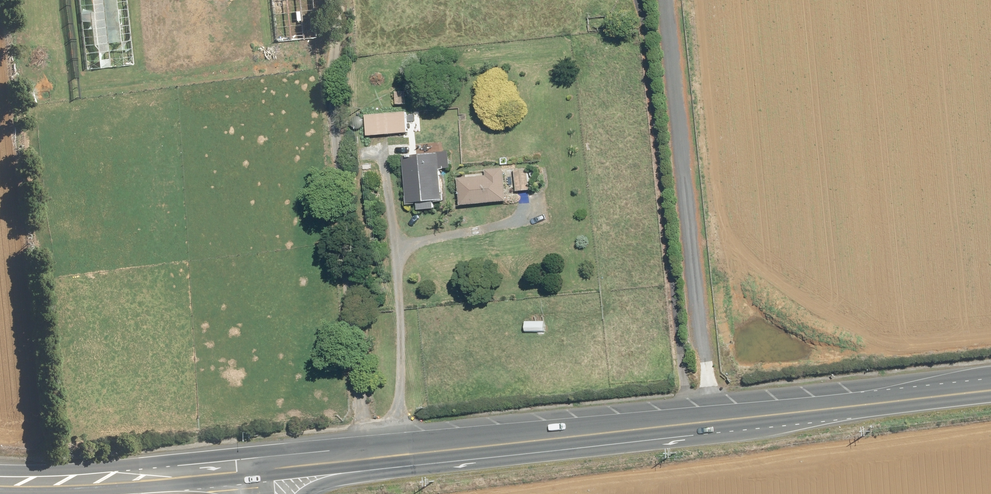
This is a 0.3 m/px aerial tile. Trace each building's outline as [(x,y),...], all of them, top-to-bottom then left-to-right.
[(126,0),(78,0),(85,70),(133,65),(126,0)] [(275,43),(307,40),(303,0),(271,0),(275,43)] [(410,133),(408,113),(367,116),(369,137),(410,133)] [(452,169),(451,152),(413,156),(414,161),(406,161),(410,204),(420,203),(420,211),(436,210),(435,202),(444,201),(441,170),(452,169)] [(531,191),(529,169),(516,170),(518,192),(531,191)] [(508,201),(505,172),(459,178),(463,206),(508,201)] [(546,332),(546,321),(526,322),(526,332),(546,332)]
